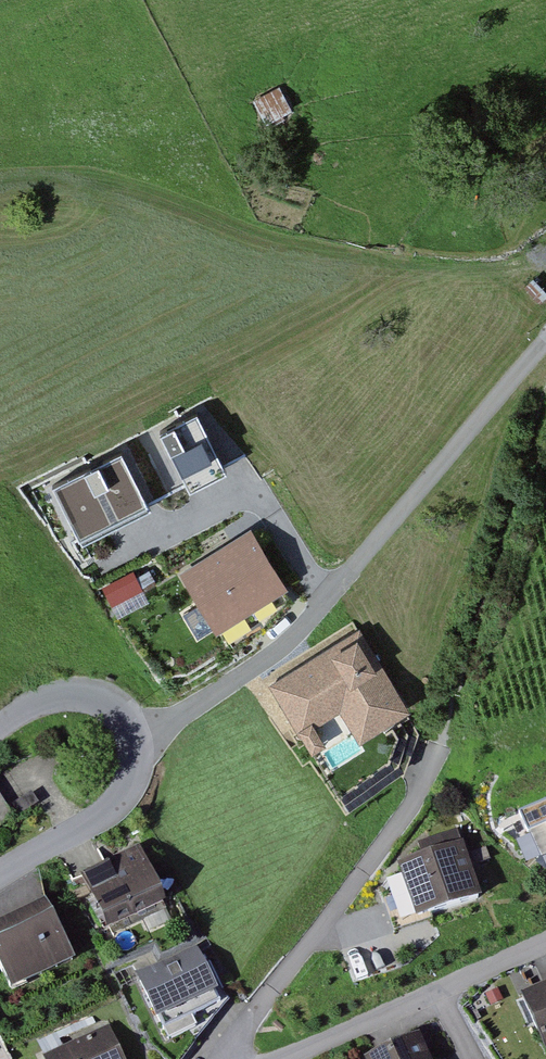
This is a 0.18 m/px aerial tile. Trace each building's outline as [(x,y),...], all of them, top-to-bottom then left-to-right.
[(198,405),(158,425),(188,486),(228,465),(198,405)] [(148,503),(121,452),(56,486),(83,537),(148,503)] [(283,584),(250,533),(184,575),(218,626),(283,584)] [(328,651),(273,685),(301,729),(342,704),(362,736),(407,708),(383,669),(378,672),(359,642),(332,658),(328,651)] [(522,812),(543,861),(545,860),(545,801),(522,812)] [(389,868),(405,922),(473,900),(457,847),(389,868)] [(67,883),(89,930),(154,899),(132,853),(67,883)] [(52,959),(25,905),(0,917),(0,985),(52,959)] [(122,974),(142,1017),(206,987),(186,944),(122,974)] [(541,1047),(545,1045),(545,985),(520,995),(541,1047)] [(108,1032),(48,1058),(120,1058),(108,1032)] [(412,1041),(367,1058),(420,1058),(412,1041)]
